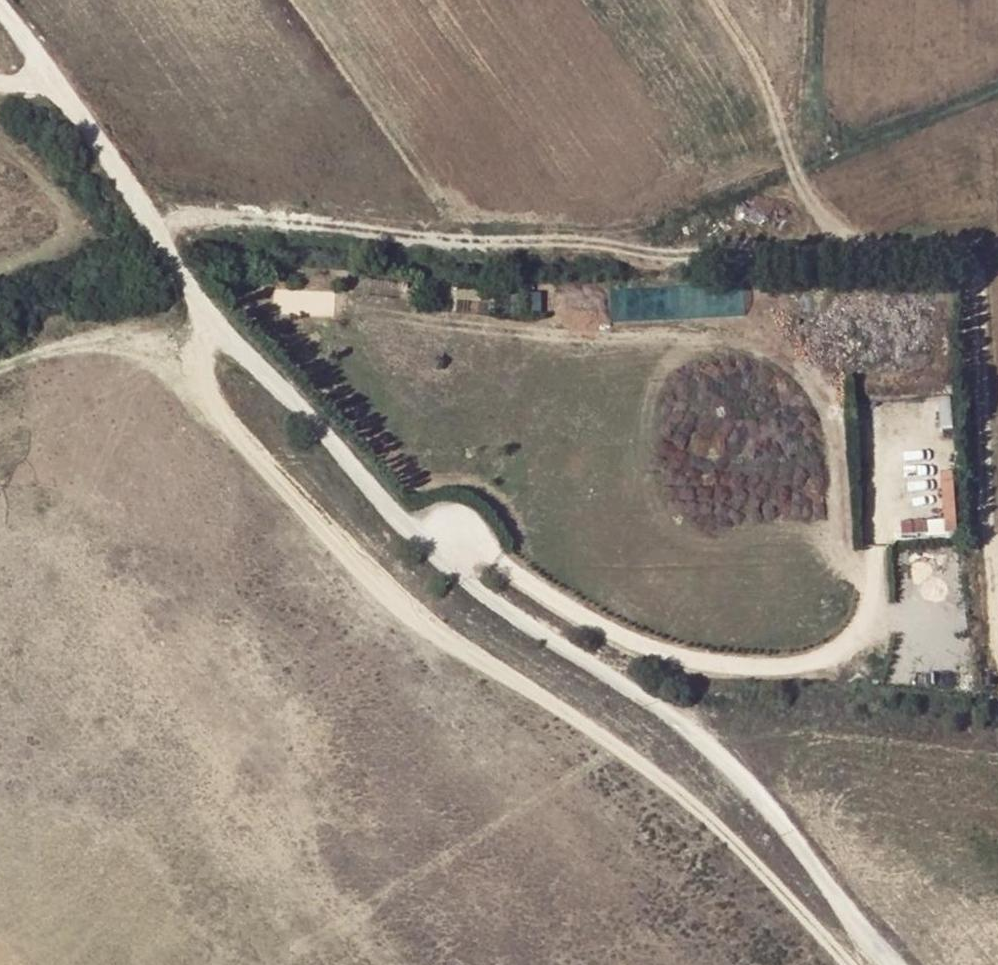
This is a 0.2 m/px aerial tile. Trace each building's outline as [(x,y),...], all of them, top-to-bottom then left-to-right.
[(945,470),(948,520),(929,521),(930,532),(961,530),(958,469),(945,470)]
